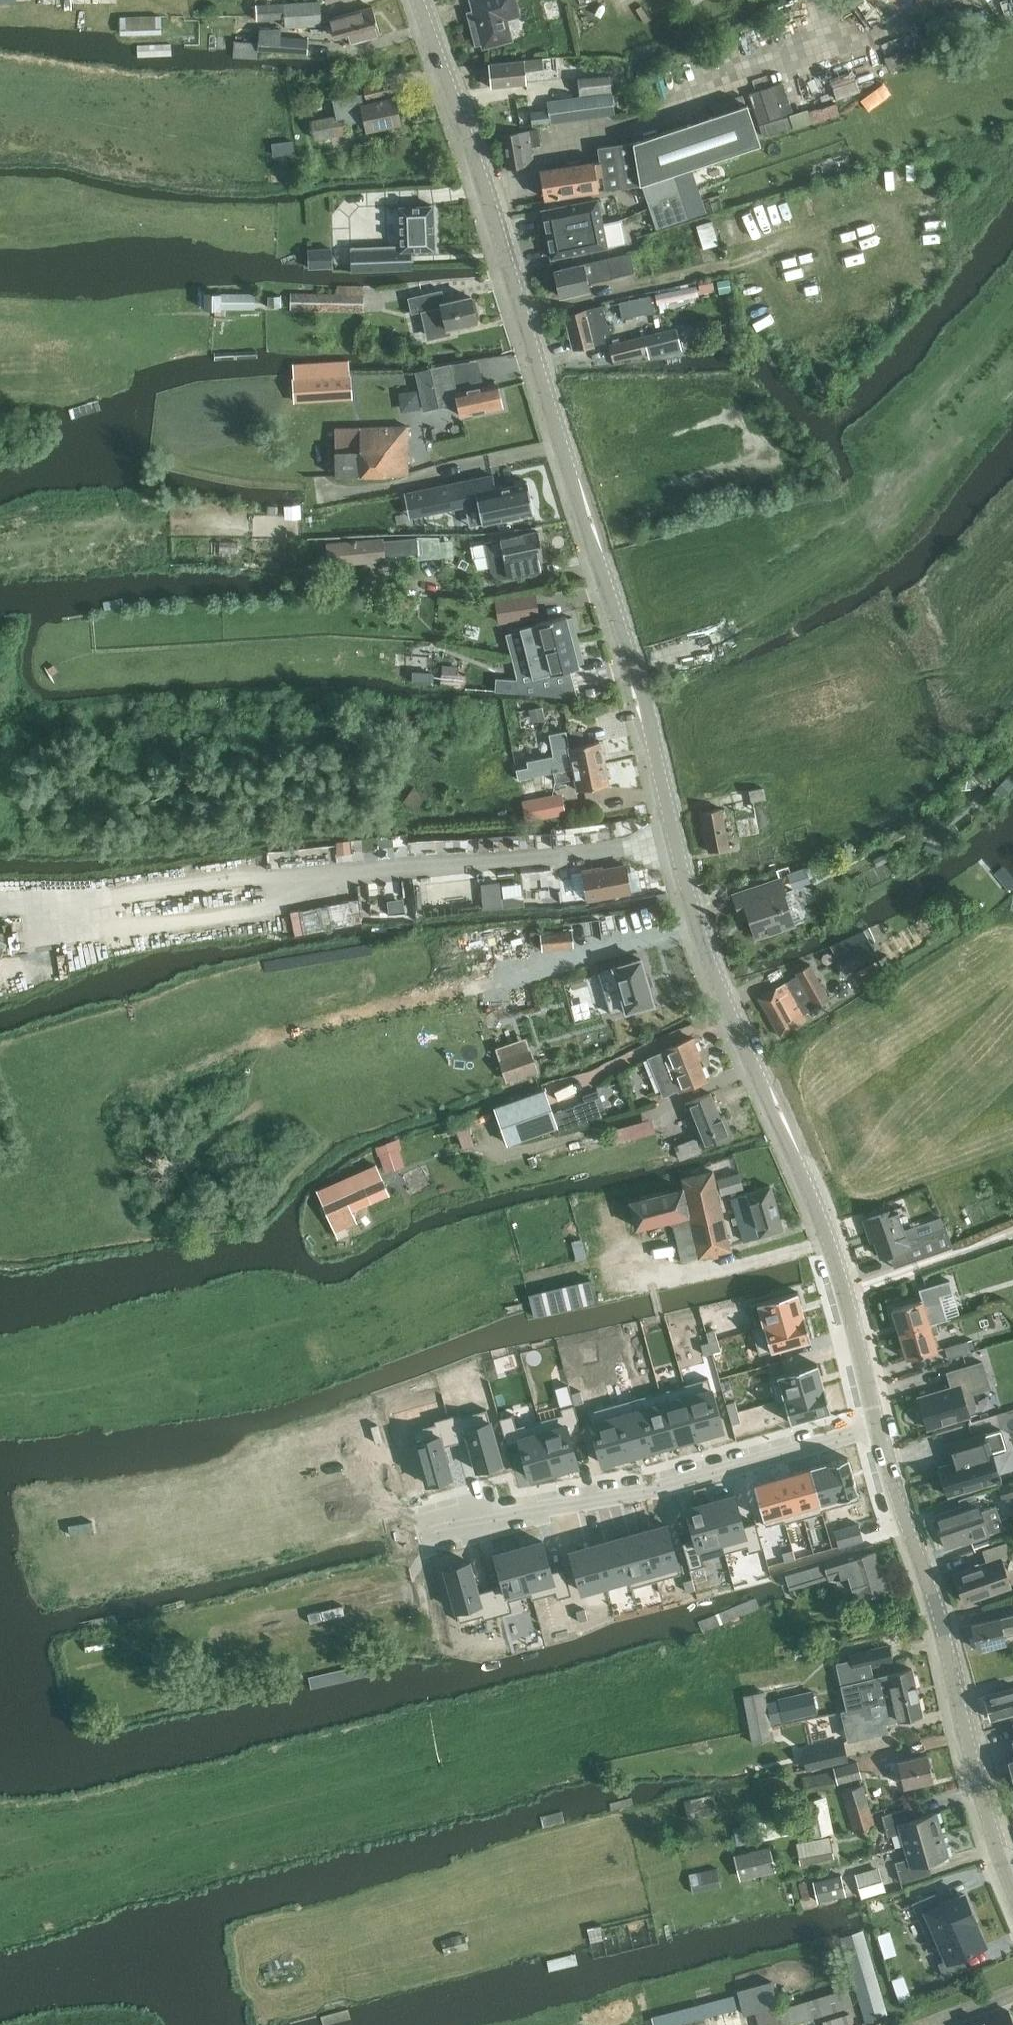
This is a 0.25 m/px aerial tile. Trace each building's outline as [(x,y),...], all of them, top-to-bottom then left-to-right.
[(478,24),(472,26),(476,44),(483,42),(484,46),(511,39),(505,18),(518,15),(514,0),(471,0),(478,24)] [(285,3),(256,4),(257,20),(285,18),(286,27),(322,25),(321,1),(285,3)] [(346,31),(349,44),(381,35),(373,6),(328,18),(332,35),(346,31)] [(160,11),(119,12),(119,30),(161,29),(160,11)] [(308,53),(308,39),(281,37),(281,28),(260,29),(259,42),(258,50),(308,53)] [(234,48),(233,56),(258,58),(258,56),(258,50),(259,42),(234,40),(234,48)] [(525,69),(543,67),(542,57),(489,63),(491,87),(527,83),(525,69)] [(848,87),(885,76),(881,63),(844,74),(848,87)] [(578,78),(580,94),(611,90),(610,74),(578,78)] [(784,83),(750,94),(760,124),(793,113),(784,83)] [(387,95),(384,84),(364,88),(367,100),(387,95)] [(612,92),(547,100),(548,109),(530,111),(532,126),(615,115),(612,92)] [(336,116),(312,120),(316,139),(346,133),(344,124),(346,123),(365,119),(368,131),(401,124),(395,97),(363,104),(361,94),(333,100),(336,116)] [(633,142),(640,185),(761,144),(748,104),(633,142)] [(793,127),(790,115),(762,124),(765,136),(793,127)] [(541,145),(538,129),(502,135),(507,168),(526,165),(533,157),(532,146),(541,145)] [(292,140),(271,142),(273,155),(294,152),(292,140)] [(633,142),(598,147),(600,161),(542,170),(546,198),(605,189),(605,190),(640,185),(633,142)] [(674,178),(678,189),(680,197),(681,196),(699,191),(692,170),(674,176),(674,178)] [(674,176),(643,186),(648,199),(678,189),(674,178),(674,176)] [(601,224),(596,200),(541,213),(547,236),(601,224)] [(720,200),(711,203),(714,213),(723,210),(720,200)] [(683,204),(653,215),(657,228),(687,218),(683,204)] [(435,249),(433,205),(400,206),(402,244),(353,247),(354,271),(413,268),(412,250),(435,249)] [(712,221),(697,226),(704,249),(719,244),(712,221)] [(547,236),(552,260),(607,247),(601,224),(547,236)] [(333,249),(309,249),(310,267),(334,267),(333,249)] [(627,254),(555,270),(560,296),(590,289),(587,276),(595,274),(596,281),(612,278),(612,276),(631,272),(627,254)] [(729,279),(717,281),(719,294),(731,292),(729,279)] [(702,292),(714,289),(713,282),(700,285),(702,292)] [(656,293),(658,303),(698,294),(696,284),(656,293)] [(291,293),(291,310),(363,311),(364,294),(363,294),(363,287),(363,286),(338,285),(338,294),(291,293)] [(451,327),(477,321),(476,319),(479,318),(477,311),(475,311),(471,296),(446,302),(443,290),(408,297),(412,313),(421,311),(428,338),(452,333),(451,327)] [(204,309),(255,310),(255,294),(204,293),(204,309)] [(651,295),(619,302),(623,318),(654,311),(651,295)] [(604,334),(616,331),(614,323),(609,324),(604,304),(587,309),(564,314),(573,349),(606,342),(604,334)] [(614,343),(609,344),(613,360),(648,352),(649,357),(682,349),(677,328),(620,342),(614,343)] [(432,368),(417,372),(425,409),(440,405),(440,407),(458,402),(461,415),(502,407),(496,383),(457,391),(451,363),(431,367),(432,368)] [(294,379),(296,401),(352,397),(350,376),(294,379)] [(407,425),(335,428),(336,475),(408,474),(407,425)] [(492,473),(403,491),(408,512),(463,501),(477,498),(481,521),(533,510),(533,506),(535,504),(533,494),(530,493),(528,480),(495,487),(492,473)] [(300,504),(283,505),(283,508),(284,514),(284,518),(301,517),(300,504)] [(277,505),(269,505),(269,508),(269,513),(277,513),(277,508),(277,505)] [(491,570),(492,573),(494,575),(496,577),(499,578),(502,578),(506,578),(542,571),(540,562),(535,563),(534,558),(543,556),(538,531),(484,543),(491,570)] [(347,542),(326,544),(328,564),(349,562),(385,559),(385,557),(419,554),(419,559),(441,557),(440,542),(439,532),(417,537),(383,540),(383,539),(347,542)] [(539,615),(536,591),(494,597),(497,621),(539,615)] [(520,627),(527,652),(542,648),(573,641),(570,631),(576,630),(573,617),(567,618),(566,616),(520,627)] [(542,648),(527,652),(533,677),(533,678),(549,674),(579,666),(578,663),(584,661),(581,649),(575,650),(573,641),(542,648)] [(490,682),(490,672),(450,670),(450,680),(490,682)] [(412,671),(411,682),(431,683),(432,672),(412,671)] [(533,678),(533,677),(525,677),(525,689),(549,690),(549,674),(533,678)] [(544,706),(530,709),(533,721),(546,718),(544,706)] [(529,767),(516,770),(518,780),(547,774),(554,773),(605,762),(600,740),(585,744),(569,747),(571,758),(552,762),(552,763),(545,764),(529,767)] [(605,762),(554,773),(555,777),(556,782),(575,778),(578,790),(609,784),(605,762)] [(972,762),(966,768),(972,774),(978,768),(972,762)] [(996,789),(997,791),(1003,796),(1012,786),(1012,778),(1010,775),(996,789)] [(764,798),(762,787),(746,790),(748,801),(764,798)] [(413,788),(404,800),(416,809),(425,797),(413,788)] [(997,791),(990,798),(996,803),(1003,796),(997,791)] [(523,799),(527,820),(566,812),(562,792),(523,799)] [(726,830),(722,808),(701,812),(709,851),(729,847),(728,840),(733,839),(731,829),(726,830)] [(350,839),(337,841),(338,851),(351,849),(350,839)] [(928,841),(925,849),(942,856),(945,848),(928,841)] [(583,870),(588,899),(630,891),(625,865),(599,870),(598,867),(583,870)] [(805,866),(787,872),(792,885),(793,889),(803,885),(810,883),(805,866)] [(785,891),(781,878),(733,894),(739,909),(746,906),(757,937),(794,924),(784,892),(785,891)] [(500,881),(481,883),(484,909),(503,907),(525,905),(524,894),(522,894),(502,897),(500,884),(500,881)] [(665,891),(656,893),(657,897),(658,901),(666,899),(665,891)] [(362,897),(294,906),(297,929),(365,920),(362,897)] [(472,945),(495,942),(494,929),(471,931),(472,945)] [(558,949),(574,947),(572,931),(540,934),(541,940),(542,950),(558,949)] [(867,937),(836,955),(846,973),(877,955),(867,937)] [(614,968),(599,972),(611,1014),(626,1009),(626,1011),(628,1010),(652,1004),(654,1003),(653,1001),(649,988),(649,986),(646,976),(645,974),(641,961),(642,960),(641,958),(639,959),(616,966),(614,966),(614,968)] [(876,959),(856,970),(859,975),(878,964),(876,959)] [(803,1014),(815,1008),(830,1000),(810,965),(795,972),(797,976),(786,982),(759,997),(781,1036),(807,1021),(803,1014)] [(663,1050),(664,1052),(649,1058),(662,1090),(663,1091),(664,1092),(665,1093),(666,1093),(668,1093),(669,1093),(670,1093),(679,1089),(680,1090),(707,1079),(698,1056),(700,1055),(693,1038),(663,1050)] [(501,1063),(506,1078),(537,1067),(532,1052),(501,1063)] [(545,1089),(495,1106),(508,1143),(557,1126),(545,1089)] [(686,1103),(690,1115),(686,1117),(689,1124),(693,1122),(703,1147),(732,1135),(724,1114),(720,1115),(711,1093),(686,1103)] [(592,1105),(577,1109),(582,1125),(597,1120),(592,1105)] [(633,1124),(613,1129),(617,1141),(636,1136),(633,1124)] [(680,1159),(702,1151),(697,1137),(675,1145),(680,1159)] [(399,1138),(377,1147),(380,1155),(386,1172),(406,1165),(399,1148),(402,1147),(399,1138)] [(322,1201),(339,1237),(350,1233),(347,1226),(358,1221),(353,1211),(390,1194),(376,1164),(317,1190),(322,1201)] [(637,1227),(673,1219),(682,1261),(731,1250),(713,1171),(681,1177),(684,1187),(630,1200),(637,1227)] [(739,1172),(718,1179),(723,1194),(744,1188),(739,1172)] [(732,1197),(737,1216),(732,1218),(734,1224),(739,1222),(745,1241),(784,1229),(770,1186),(732,1197)] [(864,1220),(872,1242),(875,1241),(880,1256),(902,1249),(909,1246),(896,1208),(864,1220)] [(918,1237),(920,1243),(909,1246),(902,1249),(906,1263),(953,1247),(946,1227),(918,1237)] [(581,1238),(571,1241),(576,1260),(586,1257),(581,1238)] [(597,1300),(591,1276),(529,1291),(535,1316),(597,1300)] [(923,1300),(892,1309),(900,1334),(936,1323),(949,1319),(942,1294),(953,1291),(950,1280),(927,1287),(919,1289),(923,1300)] [(797,1293),(758,1304),(765,1327),(804,1316),(797,1293)] [(804,1316),(765,1327),(766,1332),(772,1351),(810,1340),(804,1316)] [(936,1323),(900,1334),(907,1359),(938,1350),(933,1335),(939,1333),(936,1323)] [(714,1330),(706,1332),(709,1343),(717,1340),(714,1330)] [(717,1340),(709,1343),(711,1353),(720,1350),(717,1340)] [(945,1347),(948,1359),(971,1352),(968,1340),(945,1347)] [(709,1343),(701,1345),(704,1355),(711,1353),(709,1343)] [(928,1428),(969,1415),(968,1412),(973,1411),(976,1406),(972,1393),(991,1387),(983,1361),(947,1372),(952,1387),(919,1397),(921,1405),(919,1409),(922,1418),(926,1420),(928,1428)] [(817,1364),(778,1375),(785,1398),(824,1387),(817,1364)] [(824,1387),(785,1398),(791,1421),(830,1411),(824,1387)] [(711,1390),(688,1396),(698,1434),(722,1428),(711,1390)] [(688,1396),(663,1403),(673,1441),(698,1434),(688,1396)] [(734,1401),(726,1404),(729,1414),(737,1411),(734,1401)] [(582,1402),(573,1404),(576,1414),(585,1411),(582,1402)] [(663,1403),(638,1410),(649,1448),(673,1441),(663,1403)] [(573,1404),(560,1408),(565,1426),(567,1433),(580,1429),(576,1414),(573,1404)] [(638,1410),(614,1417),(625,1455),(649,1448),(638,1410)] [(737,1411),(729,1414),(732,1424),(740,1421),(737,1411)] [(460,1413),(447,1416),(454,1441),(467,1437),(464,1428),(460,1413)] [(511,1415),(498,1418),(505,1443),(518,1439),(511,1415)] [(447,1416),(434,1420),(438,1435),(439,1438),(441,1445),(454,1441),(447,1416)] [(614,1417),(591,1423),(601,1461),(625,1455),(614,1417)] [(488,1421),(464,1428),(467,1437),(476,1468),(500,1462),(488,1421)] [(565,1426),(542,1432),(553,1470),(576,1463),(567,1433),(565,1426)] [(949,1466),(938,1470),(947,1498),(998,1482),(989,1454),(1004,1449),(998,1431),(983,1436),(983,1435),(943,1448),(949,1466)] [(542,1432),(518,1439),(529,1477),(553,1470),(542,1432)] [(438,1435),(414,1442),(425,1482),(449,1476),(441,1445),(439,1438),(438,1435)] [(848,1458),(829,1463),(839,1497),(858,1492),(848,1458)] [(829,1463),(811,1468),(820,1502),(839,1497),(829,1463)] [(811,1468),(792,1474),(801,1508),(820,1502),(811,1468)] [(792,1474),(773,1479),(783,1513),(801,1508),(792,1474)] [(773,1479),(754,1484),(764,1518),(783,1513),(773,1479)] [(1002,1499),(1012,1495),(1012,1483),(998,1487),(1002,1499)] [(981,1510),(977,1500),(975,1493),(958,1499),(960,1506),(935,1515),(946,1547),(970,1539),(971,1541),(993,1533),(985,1509),(981,1510)] [(733,1495),(710,1502),(721,1540),(744,1533),(742,1526),(733,1495)] [(710,1502),(687,1508),(696,1538),(698,1546),(721,1540),(710,1502)] [(755,1522),(742,1526),(744,1533),(749,1550),(762,1547),(755,1522)] [(858,1523),(847,1527),(849,1534),(860,1531),(858,1523)] [(666,1524),(643,1531),(653,1569),(676,1562),(666,1524)] [(847,1527),(835,1530),(838,1538),(849,1534),(847,1527)] [(643,1531),(618,1537),(629,1575),(653,1569),(643,1531)] [(860,1531),(849,1534),(851,1542),(862,1538),(860,1531)] [(849,1534),(838,1538),(840,1545),(851,1542),(849,1534)] [(618,1537),(594,1544),(604,1582),(629,1575),(618,1537)] [(696,1538),(682,1542),(690,1567),(703,1563),(698,1546),(696,1538)] [(541,1541),(517,1547),(528,1585),(551,1579),(549,1571),(541,1541)] [(964,1602),(1010,1586),(1001,1558),(1011,1555),(1006,1541),(983,1549),(987,1562),(955,1573),(964,1602)] [(594,1544),(570,1551),(581,1589),(604,1582),(594,1544)] [(517,1547),(495,1553),(503,1584),(505,1592),(528,1585),(517,1547)] [(875,1551),(855,1557),(853,1550),(859,1549),(858,1548),(787,1568),(792,1586),(830,1575),(851,1582),(856,1598),(890,1588),(885,1571),(881,1572),(875,1551)] [(793,1549),(783,1552),(785,1560),(795,1557),(793,1549)] [(467,1561),(444,1567),(455,1608),(478,1601),(476,1591),(467,1561)] [(562,1567),(549,1571),(551,1579),(556,1596),(569,1592),(562,1567)] [(692,1578),(683,1580),(686,1590),(694,1587),(692,1578)] [(503,1584),(489,1588),(496,1613),(510,1609),(505,1592),(503,1584)] [(489,1588),(476,1591),(478,1601),(483,1617),(496,1613),(489,1588)] [(583,1607),(575,1610),(578,1619),(586,1617),(583,1607)] [(1006,1642),(1004,1630),(1012,1628),(1012,1614),(972,1624),(978,1649),(1006,1642)] [(825,1628),(824,1632),(826,1636),(830,1638),(834,1636),(835,1632),(833,1628),(829,1626),(825,1628)] [(851,1653),(855,1670),(871,1666),(893,1661),(889,1645),(851,1653)] [(847,1710),(918,1694),(912,1669),(873,1677),(871,1666),(855,1670),(857,1681),(841,1685),(847,1710)] [(986,1697),(991,1719),(1012,1713),(1012,1690),(986,1697)] [(745,1695),(744,1696),(753,1743),(773,1739),(775,1738),(766,1691),(745,1695)] [(814,1692),(778,1700),(783,1720),(819,1712),(814,1692)] [(918,1694),(847,1710),(842,1711),(848,1739),(885,1731),(883,1723),(923,1714),(918,1694)] [(807,1770),(847,1760),(843,1742),(803,1752),(807,1770)] [(885,1764),(887,1776),(901,1773),(904,1786),(933,1780),(927,1755),(885,1764)] [(841,1783),(860,1778),(856,1764),(837,1769),(841,1783)] [(832,1772),(803,1777),(805,1790),(835,1784),(832,1772)] [(862,1785),(842,1791),(854,1832),(875,1827),(862,1785)] [(713,1795),(684,1800),(688,1818),(717,1812),(713,1795)] [(829,1832),(822,1796),(802,1801),(809,1836),(829,1832)] [(904,1845),(942,1834),(936,1812),(914,1818),(911,1806),(882,1815),(888,1836),(901,1832),(904,1845)] [(795,1815),(734,1827),(737,1844),(798,1831),(795,1815)] [(901,1882),(930,1875),(926,1862),(949,1856),(942,1834),(904,1845),(908,1858),(895,1861),(901,1882)] [(797,1844),(801,1864),(834,1857),(830,1837),(797,1844)] [(775,1869),(768,1845),(734,1854),(740,1878),(775,1869)] [(862,1896),(885,1889),(878,1867),(855,1874),(862,1896)] [(721,1886),(717,1868),(690,1874),(693,1892),(721,1886)] [(818,1900),(846,1894),(842,1874),(814,1880),(818,1900)] [(929,1940),(935,1937),(935,1936),(964,1923),(973,1919),(974,1920),(975,1919),(964,1893),(939,1904),(935,1893),(913,1903),(929,1940)] [(935,1936),(935,1937),(945,1960),(940,1963),(946,1976),(967,1968),(961,1955),(984,1945),(974,1920),(973,1919),(964,1923),(935,1936)] [(890,1930),(878,1934),(885,1957),(897,1954),(890,1930)] [(887,2014),(862,1931),(841,1936),(865,2020),(887,2014)] [(465,1935),(442,1940),(445,1954),(468,1948),(465,1935)] [(904,1974),(892,1978),(900,2002),(912,1998),(904,1974)] [(772,1981),(738,1990),(745,2014),(755,2011),(774,2006),(778,2005),(772,1981)] [(775,2011),(779,2024),(784,2024),(852,2005),(848,1988),(775,2011)] [(652,2017),(654,2024),(673,2024),(703,2017),(737,2008),(734,1995),(700,2004),(652,2017)] [(969,2024),(1012,2024),(1012,2023),(1008,2010),(969,2024)] [(823,2021),(824,2024),(853,2024),(849,2013),(823,2021)]
